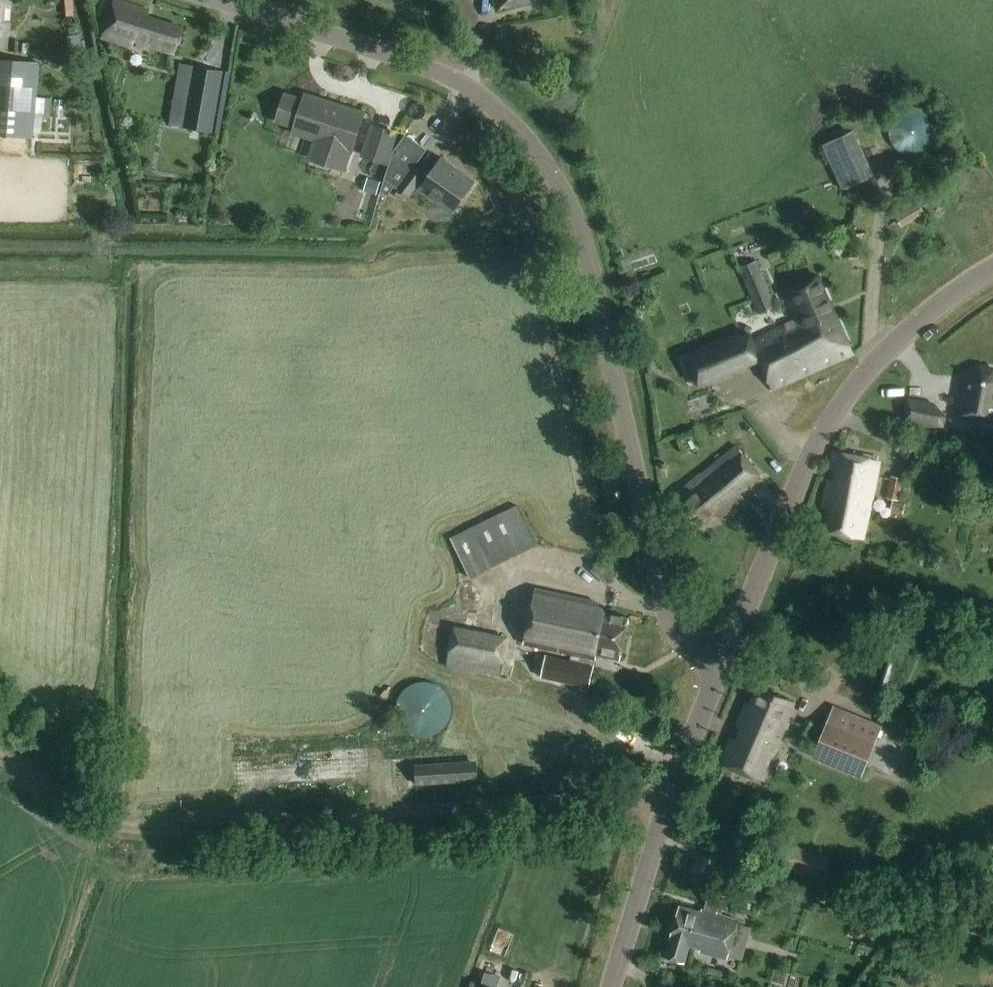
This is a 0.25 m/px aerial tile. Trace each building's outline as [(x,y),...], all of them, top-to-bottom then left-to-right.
[(6,35),(9,0),(0,0),(0,35),(6,35)] [(148,11),(114,0),(102,38),(132,47),(133,44),(147,49),(148,46),(173,54),(181,29),(146,18),(148,11)] [(220,8),(222,28),(231,28),(229,7),(220,8)] [(31,139),(38,63),(0,58),(0,136),(31,139)] [(210,133),(221,71),(191,66),(180,127),(210,133)] [(304,102),(286,96),(278,119),(297,125),(295,131),(324,140),(318,161),(343,169),(350,148),(352,149),(363,114),(306,96),(304,102)] [(41,119),(49,119),(51,100),(42,99),(41,119)] [(933,145),(937,136),(937,126),(934,117),(927,111),(917,107),(908,108),(899,113),(893,121),(891,130),(893,140),(898,148),(907,153),(916,154),(926,151),(933,145)] [(372,124),(361,158),(388,166),(399,133),(372,124)] [(876,175),(855,131),(824,145),(845,190),(876,175)] [(416,188),(434,201),(452,214),(475,182),(442,158),(428,178),(413,167),(398,188),(409,197),(416,188)] [(381,182),(368,179),(364,191),(377,195),(381,182)] [(385,179),(382,192),(388,196),(395,186),(385,179)] [(892,213),(902,229),(925,214),(915,199),(892,213)] [(780,308),(761,264),(744,271),(764,315),(780,308)] [(854,353),(821,276),(786,291),(799,322),(756,340),(753,334),(688,361),(698,385),(762,358),(774,387),(854,353)] [(982,367),(966,377),(957,414),(992,422),(992,369),(982,367)] [(908,398),(904,422),(944,430),(947,418),(935,403),(908,398)] [(766,480),(734,442),(674,494),(700,524),(717,510),(723,517),(748,496),(742,489),(751,481),(757,487),(766,480)] [(880,461),(837,452),(833,467),(839,469),(836,482),(831,480),(825,505),(833,507),(828,531),(863,539),(880,461)] [(891,477),(887,498),(900,500),(904,479),(891,477)] [(893,503),(891,513),(903,515),(905,505),(893,503)] [(708,519),(697,528),(704,537),(715,528),(708,519)] [(479,525),(452,538),(471,576),(498,563),(479,525)] [(524,645),(572,655),(571,661),(548,656),(543,679),(591,688),(598,655),(621,660),(630,618),(605,613),(598,603),(536,590),(524,645)] [(455,626),(451,650),(447,667),(502,677),(509,637),(455,626)] [(617,674),(616,661),(602,663),(604,675),(617,674)] [(448,723),(452,711),(451,700),(445,690),(434,683),(423,682),(411,686),(403,694),(399,706),(400,717),(407,727),(417,734),(429,735),(440,731),(448,723)] [(579,699),(580,688),(559,685),(558,695),(579,699)] [(795,703),(761,687),(752,706),(748,704),(737,728),(743,731),(738,743),(731,740),(721,762),(761,780),(782,734),(781,733),(795,703)] [(834,706),(818,747),(867,766),(883,726),(834,706)] [(806,721),(801,733),(811,737),(816,725),(806,721)] [(415,765),(417,786),(479,782),(477,761),(415,765)] [(790,846),(784,864),(826,877),(831,859),(790,846)] [(749,891),(746,900),(761,905),(764,895),(749,891)] [(685,945),(698,910),(681,905),(664,958),(686,965),(691,947),(685,945)] [(701,911),(698,910),(685,945),(691,947),(699,950),(698,952),(724,960),(737,920),(701,909),(701,911)]
